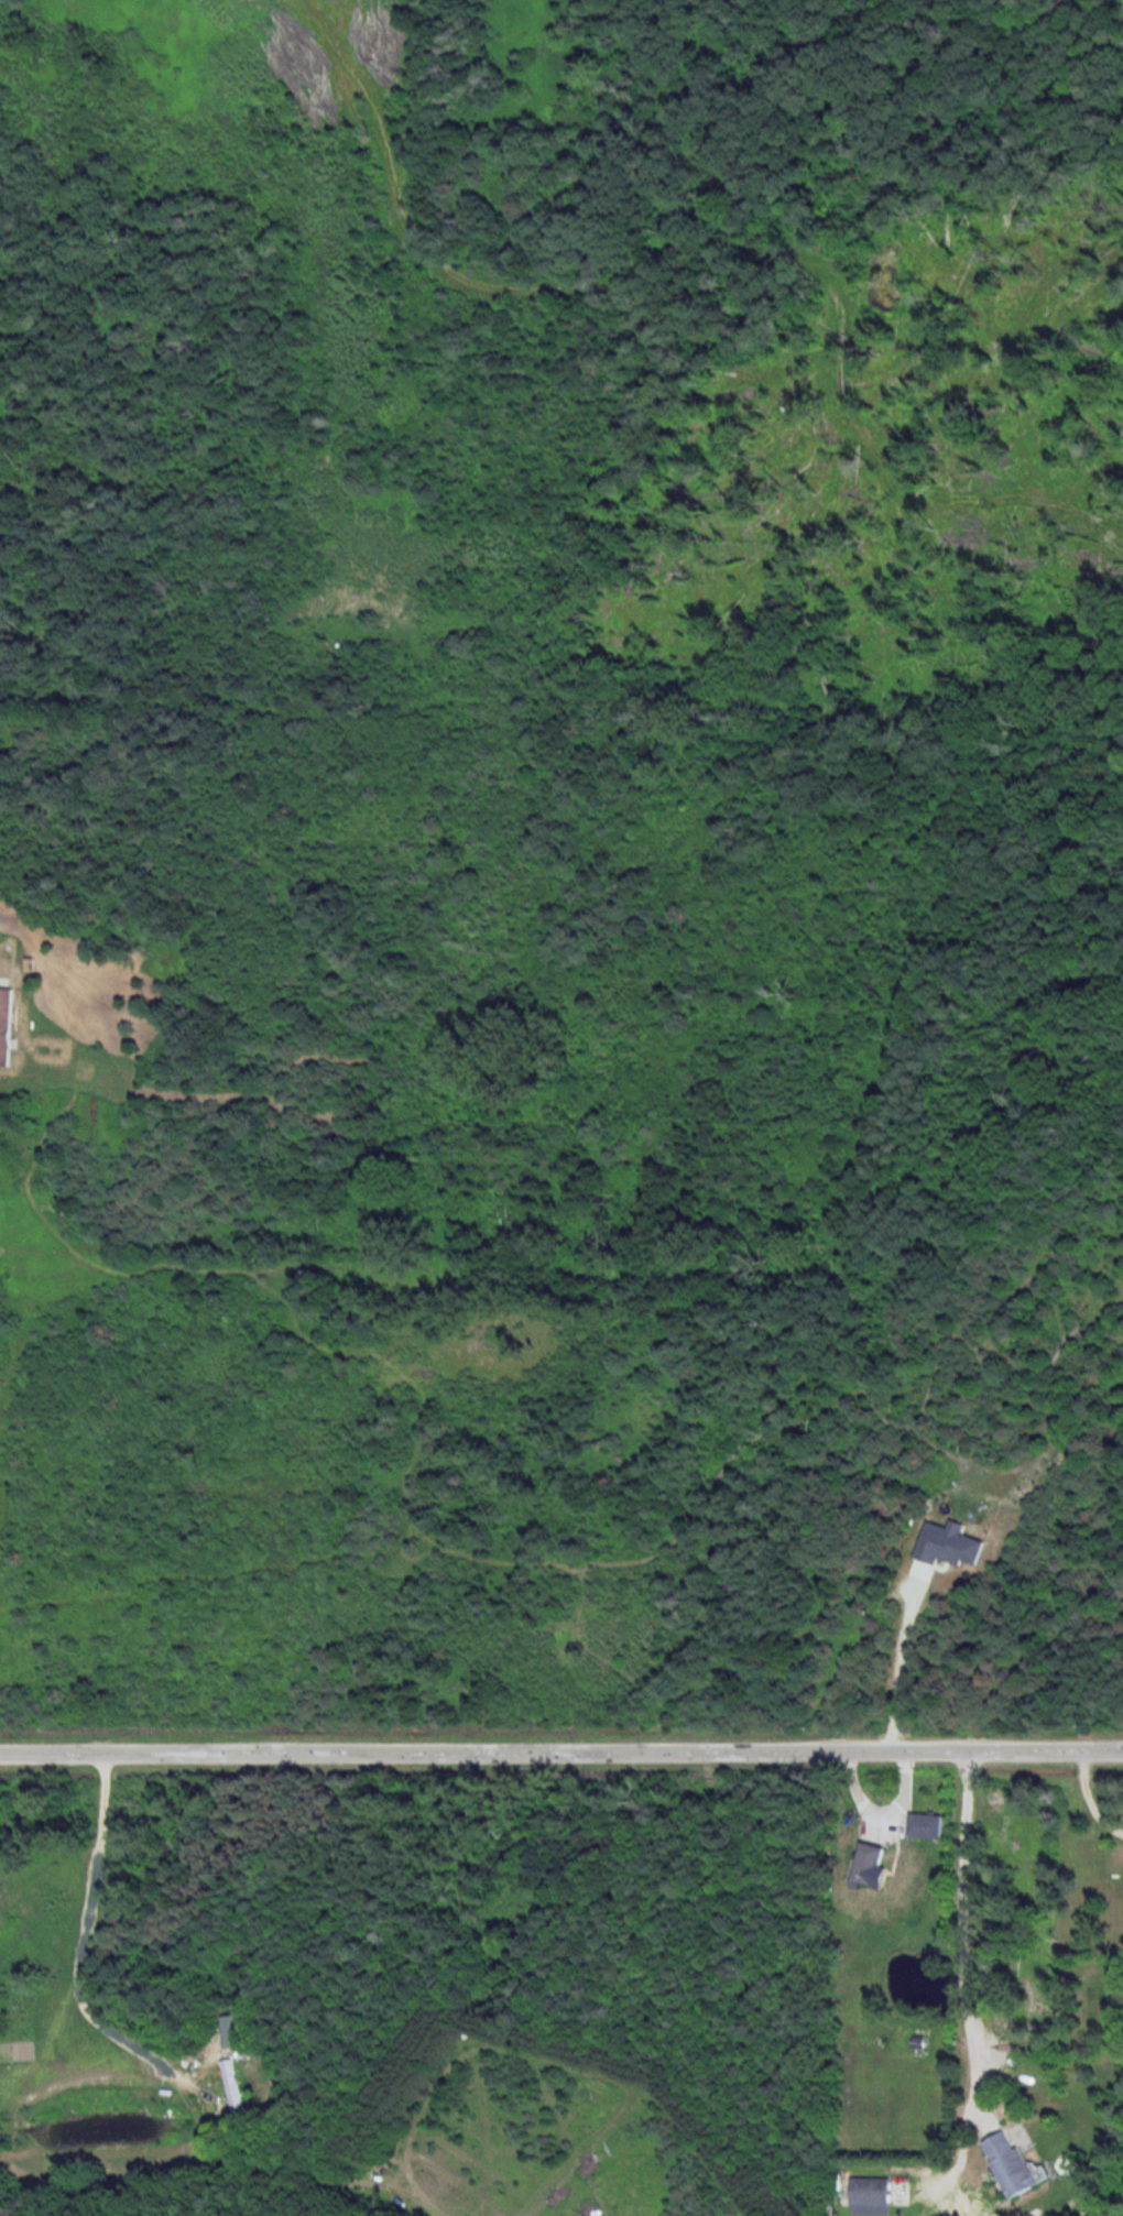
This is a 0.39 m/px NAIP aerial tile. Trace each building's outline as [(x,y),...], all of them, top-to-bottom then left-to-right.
[(0,989),(0,1067),(13,1068),(15,989),(0,989)] [(911,1840),(945,1840),(945,1816),(911,1816),(911,1840)] [(882,1887),(891,1850),(866,1844),(857,1881),(882,1887)] [(230,2050),(251,2050),(251,2017),(230,2017),(230,2050)] [(227,2063),(239,2116),(250,2114),(238,2060),(227,2063)] [(1019,2202),(1045,2187),(1014,2132),(988,2147),(1019,2202)] [(856,2215),(897,2215),(896,2179),(856,2180),(856,2215)]
